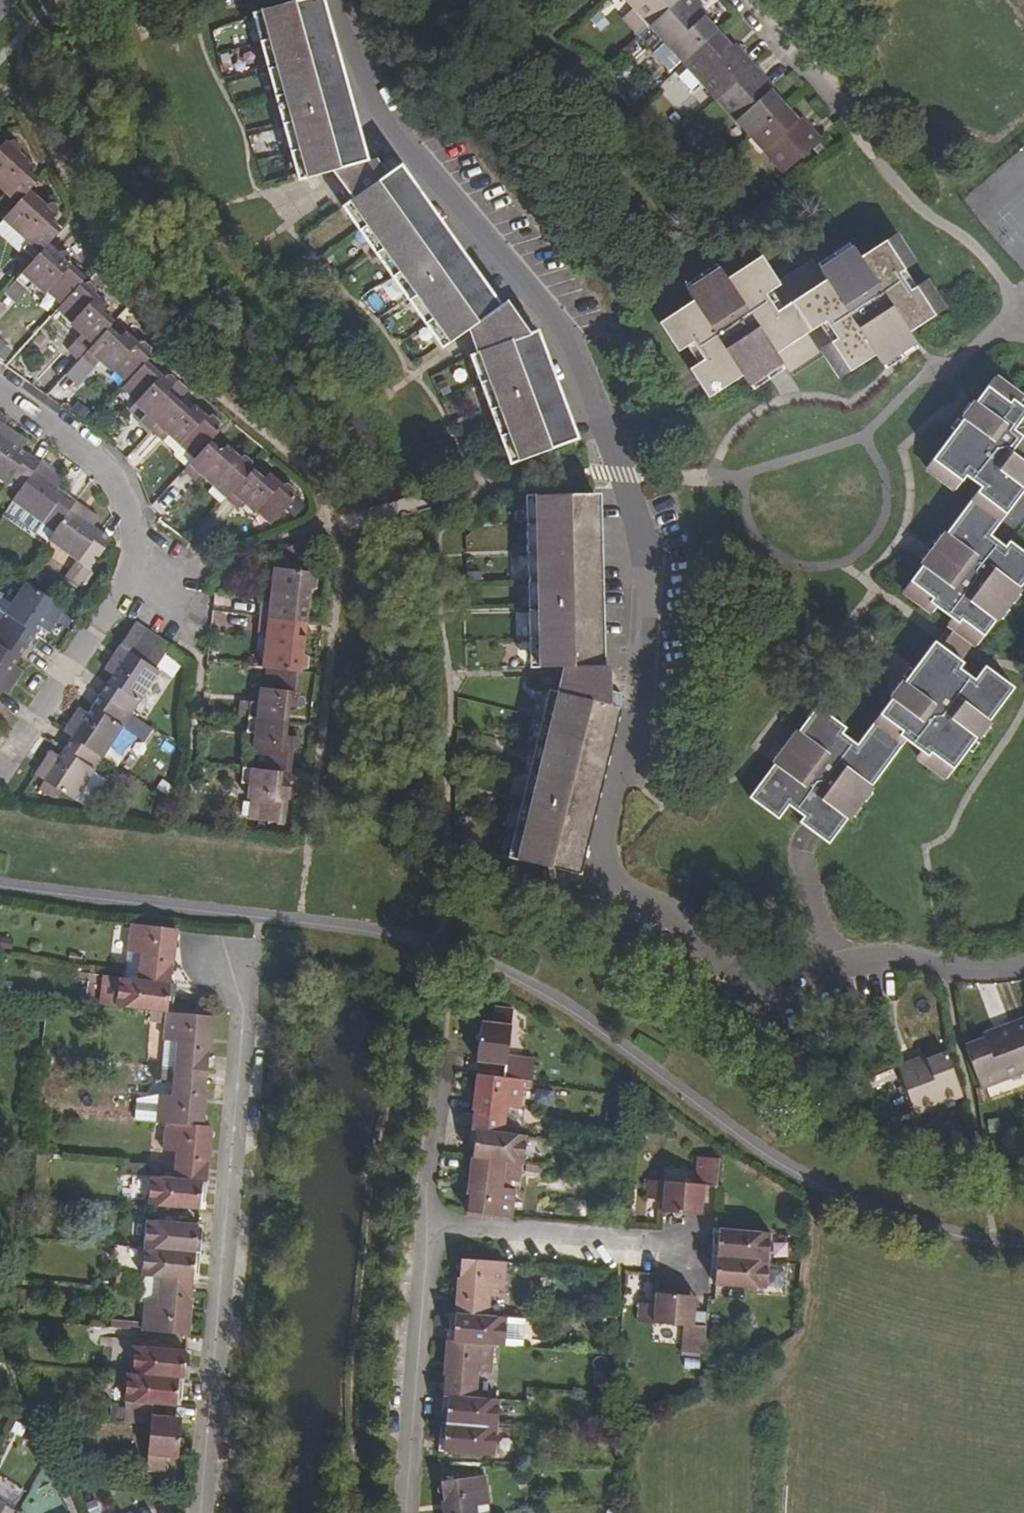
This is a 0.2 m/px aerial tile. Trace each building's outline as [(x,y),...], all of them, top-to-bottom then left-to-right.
[(308,181),(328,175),(364,165),(356,137),(348,110),(340,82),(333,54),(325,27),(317,0),(316,0),(260,15),(265,31),(268,43),(272,55),(276,71),(281,86),(284,99),(288,110),(292,126),(297,142),(300,154),(303,165),(308,181)] [(651,25),(679,0),(628,0),(651,25)] [(685,62),(716,34),(693,10),(697,7),(690,0),(679,0),(651,25),(685,62)] [(254,17),(259,33),(265,31),(260,15),(254,17)] [(685,62),(718,98),(752,69),(740,55),(737,58),(716,34),(685,62)] [(265,58),(270,72),(276,71),(272,55),(265,58)] [(718,98),(752,135),(783,108),(760,84),(764,81),(752,69),(718,98)] [(270,72),(274,89),(281,86),(276,71),(270,72)] [(752,135),(786,173),(819,143),(807,129),(804,133),(783,108),(752,135)] [(281,112),(285,128),(292,126),(288,110),(281,112)] [(285,128),(289,144),(297,142),(292,126),(285,128)] [(0,197),(0,198),(12,209),(13,207),(31,187),(38,180),(27,170),(33,164),(19,152),(20,144),(14,138),(7,141),(5,139),(0,145),(0,185),(6,190),(0,197)] [(341,193),(373,170),(368,164),(364,165),(328,175),(341,193)] [(300,180),(301,183),(308,181),(303,165),(297,168),(300,180)] [(439,330),(449,343),(468,329),(495,309),(479,288),(463,264),(447,242),(430,218),(413,195),(396,172),(401,168),(382,165),(373,170),(341,193),(349,204),(359,218),(366,228),(373,237),(383,252),(393,265),(399,274),(406,284),(416,297),(425,310),(433,320),(439,330)] [(31,187),(13,207),(38,231),(29,242),(41,252),(42,250),(61,230),(50,219),(58,211),(58,207),(58,206),(56,204),(53,202),(50,202),(48,203),(31,187)] [(343,209),(352,222),(359,218),(349,204),(343,209)] [(12,209),(2,219),(28,242),(29,242),(38,231),(13,207),(12,209)] [(366,241),(376,256),(383,252),(373,237),(366,241)] [(689,371),(709,399),(742,376),(776,354),(824,321),(837,340),(822,350),(842,379),(875,357),(909,334),(943,312),(924,282),(909,292),(897,275),(912,265),(893,237),(859,259),(853,251),(820,273),(826,280),(776,312),(766,296),(781,286),(777,282),(761,258),(727,280),(721,272),(688,294),(694,302),(659,324),(679,354),(692,344),(703,362),(689,371)] [(41,252),(16,279),(28,289),(34,282),(46,293),(49,289),(63,302),(81,281),(85,276),(67,260),(69,257),(67,254),(66,252),(65,251),(60,251),(60,252),(59,252),(53,259),(42,250),(41,252)] [(376,256),(386,269),(393,265),(383,252),(376,256)] [(63,302),(60,305),(74,318),(69,322),(81,332),(74,339),(86,350),(108,327),(113,322),(102,312),(108,305),(93,292),(95,285),(89,280),(82,283),(81,281),(63,302)] [(399,288),(409,302),(416,297),(406,284),(399,288)] [(409,302),(418,315),(425,310),(416,297),(409,302)] [(473,345),(509,332),(499,306),(495,309),(468,329),(473,345)] [(511,448),(516,463),(571,442),(560,415),(550,388),(541,361),(531,338),(539,335),(526,325),(509,332),(473,345),(478,358),(484,374),(487,382),(491,393),(497,408),(502,424),(507,435),(511,448)] [(86,350),(82,355),(95,367),(102,360),(112,371),(117,366),(130,378),(145,362),(152,354),(150,352),(152,346),(145,341),(140,344),(125,331),(119,337),(108,327),(86,350)] [(433,335),(442,347),(449,343),(439,330),(433,335)] [(470,360),(477,377),(484,374),(478,358),(470,360)] [(130,378),(122,387),(138,401),(135,405),(146,415),(139,422),(150,431),(176,403),(167,394),(174,387),(174,384),(173,380),(170,379),(166,379),(164,379),(145,362),(130,378)] [(977,646),(1023,583),(1023,553),(1013,545),(1011,543),(1007,550),(990,536),(1023,491),(1023,409),(1020,405),(1023,401),(995,380),(928,469),(955,490),(965,477),(981,489),(905,591),(932,613),(937,607),(954,619),(949,625),(972,643),(977,646)] [(484,396),(490,411),(497,408),(491,393),(484,396)] [(176,403),(150,431),(163,443),(170,435),(180,447),(185,442),(198,454),(209,442),(220,430),(219,428),(221,423),(214,417),(208,419),(193,406),(187,412),(176,403)] [(490,411),(495,426),(502,424),(497,408),(490,411)] [(0,429),(0,435),(11,443),(16,435),(2,426),(0,429)] [(18,492),(23,485),(33,471),(39,463),(21,450),(26,442),(16,435),(11,443),(0,435),(0,480),(18,492)] [(195,459),(182,471),(195,483),(203,476),(213,487),(217,482),(231,494),(252,470),(251,468),(253,463),(245,456),(240,459),(226,446),(220,452),(209,442),(198,454),(195,459)] [(504,451),(510,466),(516,463),(511,448),(504,451)] [(39,463),(33,471),(48,481),(54,473),(39,463)] [(231,494),(227,499),(239,511),(245,504),(257,514),(261,510),(275,522),(295,499),(294,497),(295,491),(290,485),(282,487),(269,474),(263,480),(252,470),(231,494)] [(537,654),(538,669),(564,668),(597,667),(597,641),(597,612),(596,582),(596,553),(596,524),(595,496),(534,497),(535,513),(535,525),(535,539),(536,554),(536,571),(536,583),(537,596),(537,612),(537,629),(537,641),(537,654)] [(76,501),(70,509),(83,519),(88,511),(76,501)] [(54,531),(48,539),(89,568),(110,538),(93,526),(99,518),(88,511),(83,519),(70,509),(60,523),(54,531)] [(528,538),(529,554),(536,554),(535,539),(528,538)] [(62,578),(76,589),(87,575),(73,564),(62,578)] [(261,601),(260,618),(299,622),(301,608),(308,609),(310,590),(317,588),(318,580),(311,575),(312,572),(281,569),(279,588),(273,587),(271,602),(261,601)] [(27,645),(40,626),(48,633),(55,623),(46,618),(56,603),(47,597),(26,583),(0,620),(0,627),(18,640),(27,645)] [(529,596),(530,612),(537,612),(537,596),(529,596)] [(64,609),(56,603),(46,618),(55,623),(64,609)] [(210,626),(232,628),(233,613),(211,611),(210,626)] [(250,630),(251,614),(235,612),(234,628),(250,630)] [(271,651),(268,670),(301,674),(301,671),(308,669),(309,661),(303,657),(306,637),(297,637),(299,622),(260,618),(258,634),(268,636),(266,651),(271,651)] [(135,621),(118,645),(121,647),(130,654),(147,630),(135,621)] [(935,644),(958,662),(965,652),(972,643),(949,625),(946,629),(935,644)] [(8,674),(17,680),(23,671),(14,665),(27,645),(18,640),(0,627),(0,686),(8,674)] [(147,630),(130,654),(139,659),(142,661),(159,638),(147,630)] [(159,638),(142,661),(154,669),(170,646),(159,638)] [(796,819),(824,839),(902,735),(917,748),(913,754),(942,776),(1009,685),(982,665),(970,679),(954,666),(958,662),(935,644),(931,640),(853,743),(835,730),(840,724),(813,704),(746,794),(773,814),(784,800),(801,812),(796,819)] [(130,654),(121,647),(106,671),(114,676),(102,696),(132,716),(161,674),(154,669),(142,661),(139,659),(130,654)] [(530,653),(531,669),(538,669),(537,654),(530,653)] [(561,679),(597,689),(602,667),(597,667),(564,668),(561,679)] [(250,704),(248,718),(286,722),(288,708),(299,710),(301,709),(303,706),(303,705),(303,701),(301,699),(298,698),(301,674),(268,670),(265,689),(260,688),(259,705),(250,704)] [(8,674),(0,686),(0,690),(7,694),(17,680),(8,674)] [(519,844),(514,860),(575,875),(582,847),(588,820),(595,792),(602,764),(609,735),(616,707),(621,708),(620,694),(597,689),(561,679),(557,694),(552,709),(549,721),(547,732),(542,749),(539,764),(535,777),(532,788),(528,804),(524,820),(521,832),(519,844)] [(549,691),(544,707),(552,709),(557,694),(549,691)] [(153,730),(102,696),(89,716),(80,710),(74,719),(83,725),(72,739),(102,760),(124,728),(145,742),(153,730)] [(259,749),(256,770),(282,772),(289,774),(292,748),(295,748),(298,745),(298,741),(297,739),(295,737),(284,736),(286,722),(248,718),(246,733),(255,733),(254,749),(259,749)] [(71,739),(72,739),(83,725),(74,719),(64,733),(71,739)] [(538,730),(534,747),(542,749),(547,732),(538,730)] [(102,760),(72,739),(59,758),(51,752),(45,761),(53,767),(43,782),(74,802),(102,760)] [(534,747),(531,762),(539,764),(542,749),(534,747)] [(35,776),(43,782),(53,767),(45,761),(35,776)] [(253,799),(251,819),(284,823),(287,798),(290,798),(291,796),(293,794),(293,791),(292,789),(289,787),(280,786),(282,772),(256,770),(242,768),(240,783),(250,784),(248,798),(253,799)] [(524,786),(521,802),(528,804),(532,788),(524,786)] [(521,802),(517,818),(524,820),(528,804),(521,802)] [(511,842),(507,858),(514,860),(519,844),(511,842)] [(142,953),(139,980),(171,983),(174,954),(171,954),(174,928),(131,923),(128,952),(142,953)] [(139,980),(122,978),(109,976),(106,1005),(119,1007),(167,1012),(169,999),(173,1000),(175,984),(171,983),(139,980)] [(480,1023),(476,1063),(506,1067),(504,1079),(522,1081),(531,1082),(533,1059),(507,1056),(512,1010),(494,1008),(491,1024),(480,1023)] [(178,1044),(176,1069),(208,1072),(210,1044),(207,1043),(210,1016),(173,1012),(167,1012),(164,1042),(178,1044)] [(1023,1062),(1023,1024),(1011,1028),(1023,1062)] [(981,1088),(1023,1072),(1023,1062),(1011,1028),(994,1035),(995,1037),(970,1047),(965,1049),(981,1088)] [(898,1072),(914,1114),(957,1097),(963,1095),(947,1056),(917,1068),(915,1065),(898,1072)] [(160,1095),(157,1121),(167,1122),(199,1125),(202,1100),(205,1100),(208,1072),(176,1069),(173,1095),(160,1095)] [(474,1102),(471,1129),(502,1133),(505,1105),(519,1108),(522,1081),(504,1079),(480,1076),(477,1103),(474,1102)] [(178,1153),(175,1179),(208,1181),(210,1153),(207,1153),(210,1126),(203,1125),(199,1125),(167,1122),(164,1151),(178,1153)] [(473,1143),(472,1159),(503,1161),(522,1163),(526,1136),(502,1133),(471,1129),(469,1142),(473,1143)] [(664,1200),(663,1212),(702,1215),(704,1185),(718,1186),(720,1160),(697,1157),(695,1184),(649,1180),(647,1199),(664,1200)] [(471,1188),(468,1213),(510,1218),(513,1191),(500,1190),(503,1161),(472,1159),(468,1186),(471,1188)] [(151,1177),(149,1205),(199,1209),(201,1197),(207,1197),(208,1181),(175,1179),(151,1177)] [(147,1220),(145,1246),(201,1252),(203,1237),(197,1237),(198,1225),(147,1220)] [(715,1243),(714,1257),(770,1261),(772,1233),(720,1228),(719,1244),(715,1243)] [(145,1246),(142,1275),(143,1275),(161,1276),(193,1279),(194,1265),(199,1266),(201,1252),(145,1246)] [(717,1270),(715,1285),(767,1289),(770,1261),(714,1257),(713,1269),(717,1270)] [(465,1259),(458,1314),(489,1317),(491,1288),(505,1289),(507,1262),(465,1259)] [(161,1276),(143,1275),(140,1301),(145,1301),(142,1330),(185,1334),(187,1307),(190,1307),(193,1279),(161,1276)] [(684,1324),(682,1352),(705,1354),(707,1326),(694,1324),(696,1296),(657,1293),(655,1304),(640,1302),(638,1320),(684,1324)] [(452,1328),(452,1341),(493,1345),(505,1346),(507,1318),(489,1317),(458,1314),(456,1328),(452,1328)] [(525,1320),(507,1318),(505,1346),(522,1347),(525,1320)] [(446,1370),(443,1395),(476,1398),(478,1371),(491,1373),(493,1345),(452,1341),(448,1368),(446,1370)] [(134,1345),(132,1372),(184,1377),(188,1378),(189,1362),(183,1362),(184,1349),(134,1345)] [(127,1372),(124,1401),(152,1403),(177,1405),(178,1390),(183,1391),(184,1377),(132,1372),(127,1372)] [(448,1408),(446,1424),(497,1427),(500,1400),(476,1398),(443,1395),(442,1407),(448,1408)] [(150,1424),(145,1472),(164,1474),(166,1456),(177,1457),(181,1418),(151,1416),(152,1403),(124,1401),(122,1422),(150,1424)] [(439,1437),(439,1451),(495,1456),(497,1427),(446,1424),(445,1439),(439,1437)] [(445,1512),(477,1512),(476,1506),(489,1504),(485,1476),(444,1483),(447,1504),(444,1505),(445,1512)] [(17,1511),(0,1502),(0,1512),(16,1512),(17,1511)]
